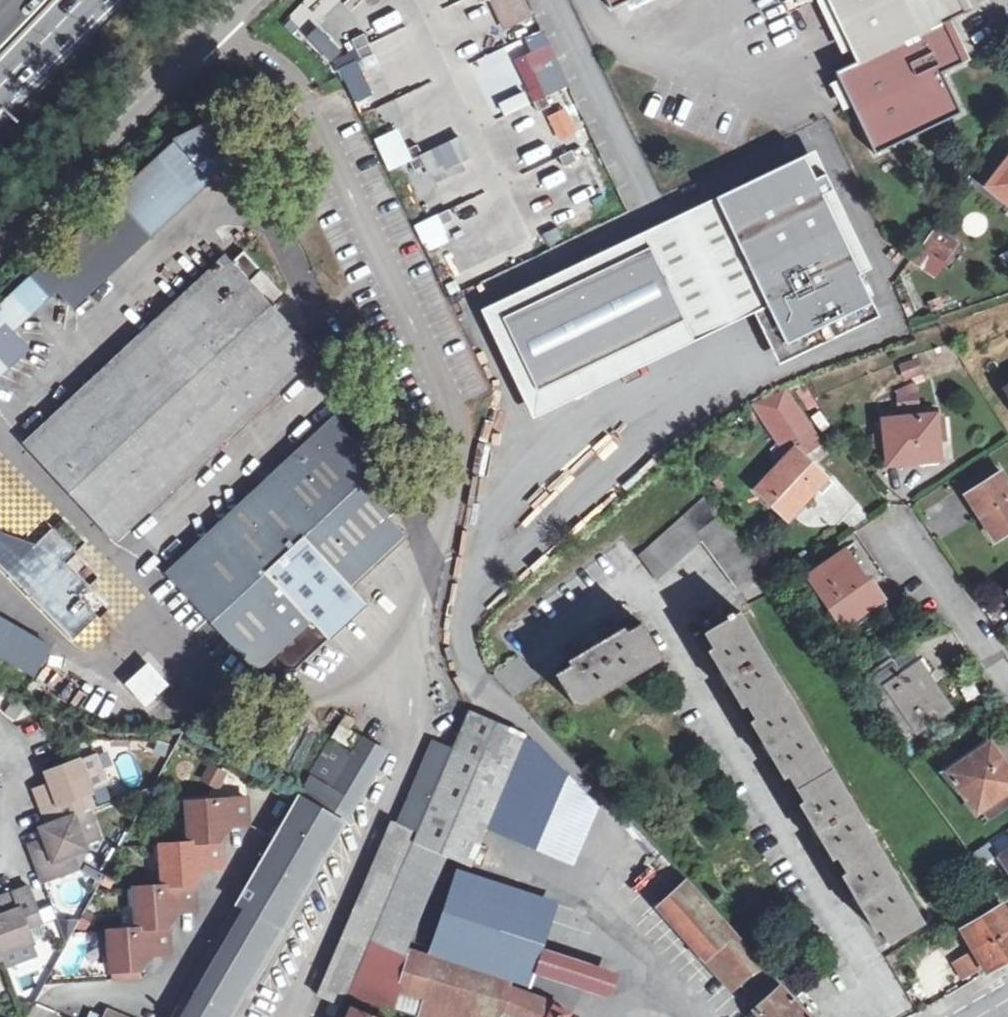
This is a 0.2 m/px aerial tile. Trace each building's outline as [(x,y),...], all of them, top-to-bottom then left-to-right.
[(612,9),(631,0),(607,0),(612,9)] [(856,61),(835,72),(874,154),(960,113),(942,72),(963,63),(944,22),(965,12),(959,0),(826,0),(856,61)] [(353,40),(362,59),(374,54),(365,34),(353,40)] [(551,106),(541,86),(529,91),(539,111),(551,106)] [(559,141),(575,133),(564,107),(547,115),(559,141)] [(179,139),(116,201),(149,236),(240,148),(225,117),(179,139)] [(418,145),(406,151),(416,170),(427,164),(418,145)] [(572,151),(560,156),(565,166),(577,161),(572,151)] [(762,293),(787,344),(873,302),(823,194),(834,189),(826,173),(816,178),(805,155),(717,197),(723,211),(762,293)] [(989,187),(1007,201),(1007,161),(989,187)] [(52,260),(67,276),(85,295),(149,236),(116,201),(52,260)] [(449,210),(437,216),(442,225),(454,220),(449,210)] [(762,293),(723,211),(651,246),(686,320),(689,327),(762,293)] [(941,254),(947,258),(956,245),(936,231),(923,250),(937,260),(941,254)] [(686,320),(651,246),(503,317),(538,390),(686,320)] [(26,446),(115,543),(317,357),(274,309),(275,307),(272,304),(281,295),(261,274),(250,284),(227,259),(26,446)] [(67,276),(52,260),(0,308),(0,338),(67,276)] [(895,363),(899,374),(914,369),(909,357),(895,363)] [(999,389),(1007,403),(1007,384),(999,389)] [(916,385),(893,389),(896,407),(919,403),(916,385)] [(791,407),(782,393),(754,412),(763,425),(791,407)] [(772,458),(780,466),(754,493),(785,522),(814,492),(819,497),(826,490),(830,486),(824,481),(801,458),(816,442),(791,407),(763,425),(780,449),(772,458)] [(883,417),(885,460),(898,460),(933,458),(931,414),(883,417)] [(393,509),(333,420),(167,575),(257,675),(296,672),(366,607),(347,586),(403,536),(385,518),(393,509)] [(991,541),(1007,529),(1007,495),(995,476),(962,499),(976,520),(991,541)] [(698,490),(629,556),(649,579),(693,541),(729,586),(742,578),(746,583),(759,572),(698,490)] [(839,554),(805,576),(843,628),(881,604),(871,588),(863,576),(859,579),(839,554)] [(868,907),(886,937),(920,918),(735,611),(703,632),(716,653),(760,728),(814,818),(868,907)] [(35,678),(52,651),(0,618),(0,656),(35,678)] [(559,669),(580,703),(657,657),(637,624),(594,648),(559,669)] [(891,665),(868,682),(877,694),(882,692),(912,732),(948,709),(936,693),(913,661),(896,672),(891,665)] [(145,708),(170,686),(147,662),(123,685),(145,708)] [(466,710),(489,719),(494,705),(472,696),(466,710)] [(471,864),(490,818),(524,735),(489,719),(466,710),(451,747),(419,824),(416,829),(413,839),(414,839),(441,851),(471,864)] [(384,752),(339,723),(329,739),(353,754),(350,758),(327,745),(230,905),(227,910),(167,1016),(228,1016),(384,752)] [(583,802),(524,735),(490,818),(563,849),(583,802)] [(400,817),(419,824),(451,747),(434,740),(400,817)] [(979,809),(1007,790),(1007,775),(1002,767),(990,748),(971,762),(952,775),(965,794),(977,811),(979,809)] [(97,755),(81,760),(92,788),(107,783),(97,755)] [(52,788),(37,795),(48,824),(76,813),(82,812),(77,797),(93,791),(92,788),(81,760),(80,757),(62,764),(45,771),(50,782),(52,788)] [(219,789),(227,772),(207,763),(199,781),(219,789)] [(34,788),(37,795),(52,788),(50,782),(34,788)] [(979,809),(987,821),(1007,807),(1007,790),(979,809)] [(163,884),(144,886),(146,904),(136,905),(138,927),(119,928),(120,946),(111,947),(112,969),(142,967),(147,960),(146,954),(169,952),(167,925),(172,919),(172,912),(195,910),(193,883),(198,878),(197,868),(221,867),(219,840),(224,834),(224,826),(248,825),(246,798),(196,800),(197,818),(188,818),(189,841),(169,842),(171,860),(161,862),(163,884)] [(187,801),(188,818),(197,818),(196,800),(187,801)] [(82,812),(76,813),(89,846),(104,840),(92,808),(82,812)] [(48,844),(33,851),(44,880),(79,867),(74,852),(89,846),(76,813),(48,824),(42,825),(46,837),(48,844)] [(316,993),(342,1004),(345,995),(347,996),(413,839),(416,829),(392,818),(316,993)] [(31,844),(33,851),(48,844),(46,837),(31,844)] [(441,851),(414,839),(374,937),(400,949),(441,851)] [(160,843),(161,862),(171,860),(169,842),(160,843)] [(967,872),(982,894),(994,886),(978,864),(967,872)] [(660,908),(706,957),(714,952),(740,978),(758,961),(688,882),(660,908)] [(1,914),(0,914),(0,945),(2,952),(37,938),(32,923),(43,919),(39,909),(30,885),(1,896),(6,911),(1,914)] [(135,886),(136,905),(146,904),(144,886),(135,886)] [(994,886),(982,894),(992,909),(961,930),(987,970),(1007,958),(1007,905),(994,886)] [(460,888),(444,936),(535,967),(551,920),(460,888)] [(110,928),(111,947),(120,946),(119,928),(110,928)] [(714,952),(706,957),(732,985),(740,978),(714,952)] [(758,961),(740,978),(745,989),(751,984),(766,969),(758,961)] [(416,1014),(418,1014),(434,969),(407,962),(394,1008),(416,1014)] [(434,969),(418,1014),(427,1016),(497,1016),(499,1010),(505,988),(434,969)] [(754,1010),(761,1016),(806,1016),(778,987),(754,1010)] [(528,1016),(544,1016),(550,1000),(505,988),(499,1010),(528,1016)] [(549,1015),(555,1016),(567,1016),(569,1010),(554,1004),(549,1015)] [(352,1009),(349,1016),(373,1016),(352,1009)]
